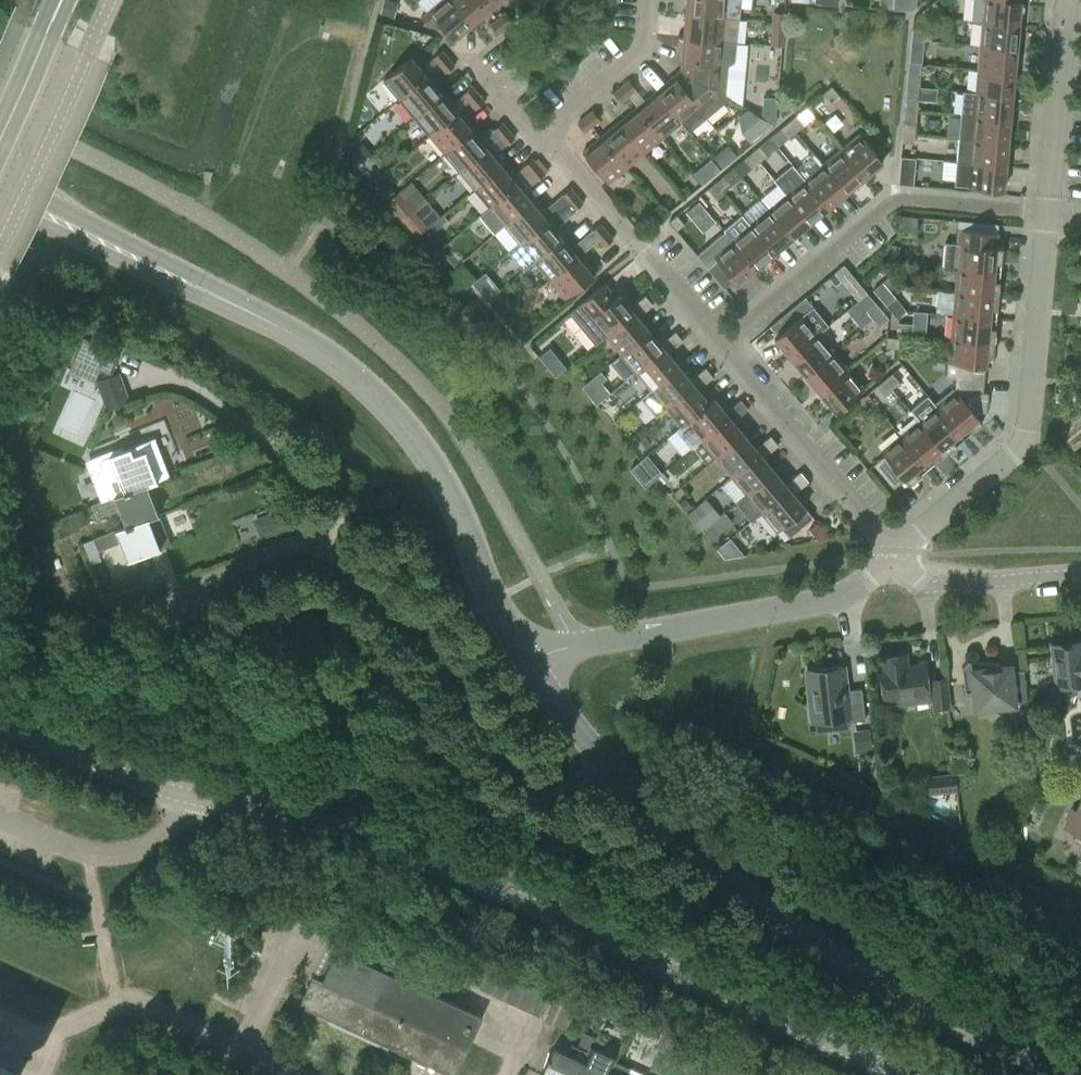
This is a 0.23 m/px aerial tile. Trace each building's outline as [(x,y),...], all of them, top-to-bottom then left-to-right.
[(473,25),(452,0),(441,0),(421,17),(428,25),(436,18),(454,41),(473,25)] [(491,10),(483,0),(452,0),(473,25),(491,10)] [(503,0),(483,0),(491,10),(503,0)] [(686,13),(739,18),(741,0),(687,0),(686,13)] [(1021,1),(1021,0),(973,0),(971,21),(983,22),(1019,25),(1021,1)] [(934,2),(926,8),(934,17),(942,11),(934,2)] [(774,21),(784,22),(785,13),(774,12),(774,21)] [(505,13),(498,19),(505,27),(512,21),(505,13)] [(686,13),(684,36),(736,41),(739,18),(686,13)] [(498,33),(505,27),(498,19),(491,25),(498,33)] [(784,22),(774,21),(771,45),(782,46),(784,22)] [(983,22),(980,45),(1017,49),(1019,25),(983,22)] [(912,39),(924,40),(925,30),(913,29),(912,39)] [(684,36),(681,69),(693,76),(725,95),(728,66),(735,61),(736,41),(684,36)] [(912,39),(910,62),(922,63),(924,40),(912,39)] [(1015,72),(1017,49),(980,45),(978,69),(1015,72)] [(433,57),(440,65),(448,58),(442,50),(433,57)] [(383,80),(399,99),(430,74),(414,55),(383,80)] [(454,66),(448,58),(440,65),(446,72),(454,66)] [(910,62),(908,86),(920,87),(921,77),(922,63),(910,62)] [(680,70),(656,91),(682,122),(681,122),(690,132),(731,98),(725,95),(693,76),(681,69),(680,70)] [(1013,95),(1015,72),(978,69),(976,92),(1013,95)] [(399,99),(414,117),(445,92),(430,74),(399,99)] [(628,81),(621,86),(629,95),(635,89),(628,81)] [(620,102),(629,95),(621,86),(613,93),(620,102)] [(832,86),(824,93),(832,102),(839,96),(832,86)] [(920,87),(908,86),(907,96),(919,97),(920,87)] [(464,94),(470,102),(478,95),(472,87),(464,94)] [(664,137),(681,122),(682,122),(656,91),(638,106),(664,137)] [(460,110),(445,92),(414,117),(430,135),(460,110)] [(1010,119),(1013,95),(976,92),(976,93),(963,92),(961,114),(1010,119)] [(484,102),(478,95),(470,102),(476,109),(484,102)] [(646,152),(664,137),(638,106),(620,121),(646,152)] [(749,137),(752,144),(775,125),(748,109),(741,116),(754,133),(749,137)] [(430,135),(445,153),(475,128),(460,110),(430,135)] [(592,111),(585,116),(592,125),(599,119),(592,111)] [(1008,142),(1010,119),(961,114),(959,138),(1008,142)] [(584,132),(592,125),(585,116),(577,123),(584,132)] [(788,122),(796,132),(803,125),(796,116),(788,122)] [(620,121),(602,136),(628,167),(646,152),(620,121)] [(796,132),(788,122),(780,129),(788,138),(796,132)] [(490,146),(500,137),(500,138),(509,131),(502,123),(484,139),(475,128),(445,153),(460,171),(490,146)] [(903,133),(915,134),(916,124),(904,123),(903,133)] [(515,138),(509,131),(500,138),(506,145),(515,138)] [(915,134),(903,133),(902,143),(914,144),(915,134)] [(859,134),(841,149),(864,177),(883,162),(859,134)] [(608,183),(628,167),(602,136),(582,152),(608,183)] [(959,138),(957,161),(1006,165),(1008,142),(959,138)] [(460,171),(475,189),(505,164),(490,146),(460,171)] [(752,152),(760,162),(767,155),(760,146),(752,152)] [(841,149),(823,164),(846,192),(864,177),(841,149)] [(760,162),(752,152),(744,159),(752,168),(760,162)] [(899,170),(898,180),(898,184),(914,186),(917,158),(900,157),(899,170)] [(524,166),(530,174),(539,167),(533,159),(524,166)] [(1004,190),(1006,165),(957,161),(954,185),(1004,190)] [(475,189),(490,207),(520,182),(505,164),(475,189)] [(828,207),(846,192),(823,164),(805,179),(828,207)] [(545,174),(539,167),(530,174),(536,181),(545,174)] [(716,182),(724,192),(731,185),(723,176),(716,182)] [(805,179),(787,194),(810,222),(828,207),(805,179)] [(490,207),(505,225),(535,200),(520,182),(490,207)] [(724,192),(716,182),(708,189),(716,198),(724,192)] [(562,195),(569,203),(577,196),(571,188),(562,195)] [(388,200),(403,219),(413,210),(398,192),(388,200)] [(792,237),(810,222),(787,194),(769,209),(792,237)] [(583,203),(577,196),(569,203),(575,210),(583,203)] [(697,199),(683,212),(703,234),(717,221),(697,199)] [(550,218),(535,200),(505,225),(520,243),(550,218)] [(769,209),(751,224),(774,252),(792,237),(769,209)] [(413,210),(403,219),(412,230),(422,222),(413,210)] [(448,221),(443,215),(430,226),(435,232),(448,221)] [(684,224),(677,215),(669,221),(677,231),(684,224)] [(520,243),(535,261),(565,236),(550,218),(520,243)] [(756,267),(774,252),(751,224),(733,239),(756,267)] [(580,254),(598,239),(607,232),(600,225),(593,231),(593,230),(573,246),(565,236),(535,261),(550,279),(580,254)] [(958,229),(957,243),(945,242),(943,267),(957,268),(958,268),(994,271),(995,262),(1001,262),(1003,247),(996,247),(998,233),(958,229)] [(737,283),(756,267),(733,239),(732,239),(725,231),(697,255),(724,288),(734,279),(737,283)] [(613,239),(607,232),(598,239),(604,246),(613,239)] [(596,272),(580,254),(550,279),(565,298),(596,272)] [(841,280),(850,272),(844,265),(834,272),(841,280)] [(957,268),(955,291),(998,295),(1000,281),(993,280),(994,271),(958,268),(957,268)] [(841,280),(834,272),(826,279),(832,287),(841,280)] [(857,300),(867,292),(854,277),(844,285),(857,300)] [(879,297),(888,289),(882,282),(873,290),(879,297)] [(596,344),(606,336),(634,313),(638,317),(645,311),(638,302),(630,308),(619,294),(615,297),(605,284),(570,313),(596,344)] [(888,289),(879,297),(886,305),(895,297),(888,289)] [(955,291),(953,314),(990,317),(991,309),(997,309),(998,295),(955,291)] [(645,295),(638,302),(645,311),(653,305),(645,295)] [(501,318),(502,317),(510,310),(502,301),(493,309),(501,318)] [(871,317),(881,309),(875,303),(866,311),(871,317)] [(881,309),(871,317),(879,326),(888,318),(881,309)] [(606,336),(621,354),(649,331),(638,317),(634,313),(606,336)] [(775,338),(790,356),(818,332),(803,314),(775,338)] [(953,314),(951,338),(994,341),(995,328),(989,327),(990,317),(953,314)] [(900,323),(899,333),(912,334),(912,324),(900,323)] [(621,354),(636,372),(664,349),(668,353),(675,347),(668,338),(660,344),(649,331),(621,354)] [(675,331),(668,338),(675,347),(683,341),(675,331)] [(790,356),(804,373),(832,350),(818,332),(790,356)] [(898,348),(899,338),(887,337),(886,347),(898,348)] [(993,356),(994,341),(951,338),(949,361),(948,361),(947,375),(956,376),(984,378),(986,355),(993,356)] [(75,358),(110,375),(120,355),(84,339),(75,358)] [(555,375),(565,366),(546,347),(536,356),(555,375)] [(636,372),(651,390),(679,367),(668,353),(664,349),(636,372)] [(848,368),(832,350),(804,373),(819,392),(848,368)] [(651,390),(641,398),(657,417),(667,409),(666,408),(694,385),(698,389),(705,383),(698,374),(690,380),(679,367),(651,390)] [(705,367),(698,374),(705,383),(713,377),(705,367)] [(848,368),(819,392),(836,411),(864,388),(848,368)] [(600,371),(582,386),(588,394),(606,379),(600,371)] [(119,373),(96,381),(107,410),(130,401),(119,373)] [(883,380),(891,389),(900,382),(892,373),(883,380)] [(983,392),(984,378),(956,376),(955,389),(935,406),(959,434),(967,428),(971,433),(982,423),(978,418),(987,411),(988,393),(983,392)] [(891,389),(883,380),(876,386),(885,394),(891,389)] [(709,403),(709,402),(698,389),(694,385),(666,408),(667,409),(682,427),(687,423),(686,422),(709,403)] [(733,421),(741,415),(733,406),(726,412),(714,398),(709,402),(709,403),(686,422),(687,423),(682,427),(677,431),(692,449),(702,441),(701,440),(729,417),(733,421)] [(741,399),(733,406),(741,415),(748,409),(741,399)] [(935,406),(917,421),(945,454),(956,444),(952,439),(959,434),(935,406)] [(702,441),(716,458),(744,435),(733,421),(729,417),(701,440),(702,441)] [(917,421),(899,436),(923,464),(931,458),(935,463),(945,454),(917,421)] [(763,457),(771,451),(763,442),(756,448),(744,435),(716,458),(731,476),(760,453),(763,457)] [(771,436),(763,442),(771,451),(778,445),(771,436)] [(916,470),(923,464),(899,436),(881,451),(885,455),(874,464),(894,488),(905,479),(909,484),(920,474),(916,470)] [(155,437),(131,447),(99,460),(102,467),(90,472),(95,484),(102,501),(103,500),(148,484),(148,485),(171,476),(155,437)] [(731,476),(746,494),(775,471),(763,457),(760,453),(731,476)] [(656,463),(638,477),(647,487),(664,472),(656,463)] [(793,494),(801,487),(793,478),(786,484),(775,471),(746,494),(736,502),(751,521),(761,512),(790,489),(793,494)] [(801,472),(793,478),(801,487),(808,481),(801,472)] [(120,509),(126,526),(132,525),(149,518),(150,519),(159,515),(148,485),(148,484),(103,500),(102,501),(92,505),(97,518),(120,509)] [(805,508),(793,494),(790,489),(761,512),(777,531),(781,527),(789,537),(813,517),(805,508)] [(688,514),(703,531),(722,516),(707,498),(688,514)] [(161,514),(159,515),(150,519),(149,518),(132,525),(126,526),(93,538),(99,550),(120,542),(128,561),(161,549),(161,547),(172,543),(161,514)] [(712,523),(703,531),(712,542),(721,534),(712,523)] [(117,595),(145,585),(140,570),(112,582),(117,595)] [(1062,686),(1080,684),(1080,650),(1080,641),(1051,644),(1055,674),(1061,674),(1062,686)] [(881,657),(882,669),(880,669),(884,702),(929,696),(930,709),(949,706),(946,678),(927,680),(925,664),(907,666),(906,654),(881,657)] [(1000,672),(1000,668),(999,664),(968,661),(962,668),(965,692),(975,691),(977,707),(987,706),(988,710),(1007,712),(1008,718),(1029,716),(1024,669),(1000,672)] [(844,666),(807,671),(813,721),(849,717),(850,721),(865,720),(862,688),(846,690),(844,666)] [(957,789),(956,774),(928,777),(930,792),(957,789)] [(1077,812),(1073,810),(1065,826),(1080,834),(1080,804),(1077,812)] [(470,1043),(483,1015),(337,947),(322,980),(313,976),(299,1005),(451,1074),(455,1074),(470,1043)] [(479,988),(491,994),(504,966),(492,961),(479,988)] [(491,994),(503,999),(516,972),(504,966),(491,994)] [(503,999),(515,1005),(528,977),(516,972),(503,999)] [(515,1005),(527,1011),(540,983),(528,977),(515,1005)] [(540,983),(527,1011),(540,1016),(552,989),(540,983)] [(570,1032),(582,1004),(563,996),(552,1024),(570,1032)] [(582,1061),(585,1062),(592,1046),(596,1037),(584,1032),(577,1046),(572,1044),(568,1054),(554,1048),(541,1074),(575,1074),(582,1061)] [(677,1058),(684,1044),(664,1034),(657,1049),(677,1058)] [(575,1074),(608,1074),(615,1061),(617,1057),(592,1046),(585,1062),(582,1061),(575,1074)] [(676,1074),(687,1074),(694,1059),(684,1054),(675,1074),(676,1074)] [(615,1061),(608,1074),(627,1074),(630,1068),(615,1061)] [(0,1066),(0,1074),(18,1074),(0,1066)] [(719,1074),(741,1074),(722,1067),(719,1074)]
